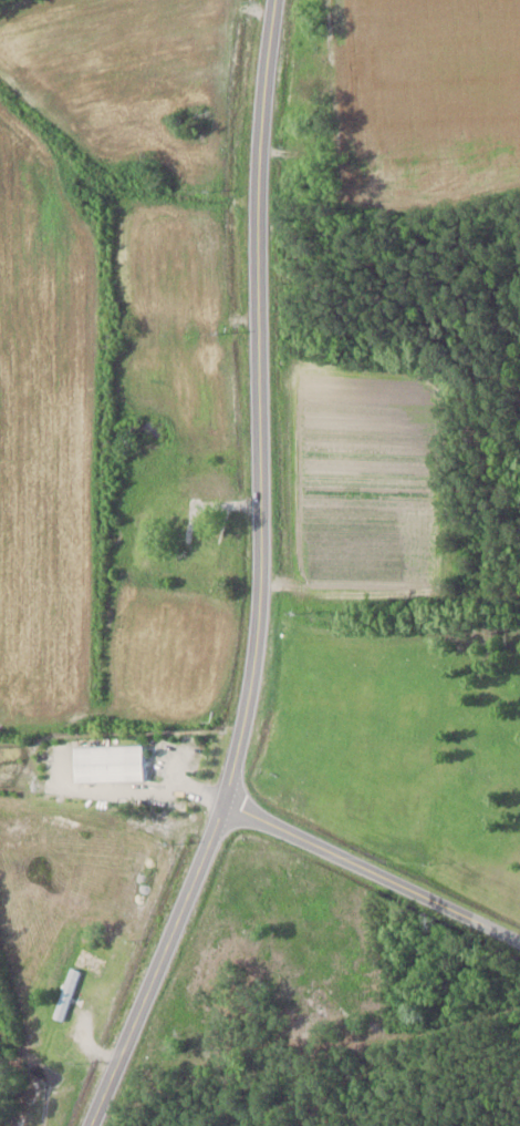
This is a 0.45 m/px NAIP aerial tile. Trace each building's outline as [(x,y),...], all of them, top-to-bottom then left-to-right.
[(72,780),(142,780),(142,745),(72,745),(72,780)] [(80,970),(69,966),(53,1017),(64,1020),(80,970)]
